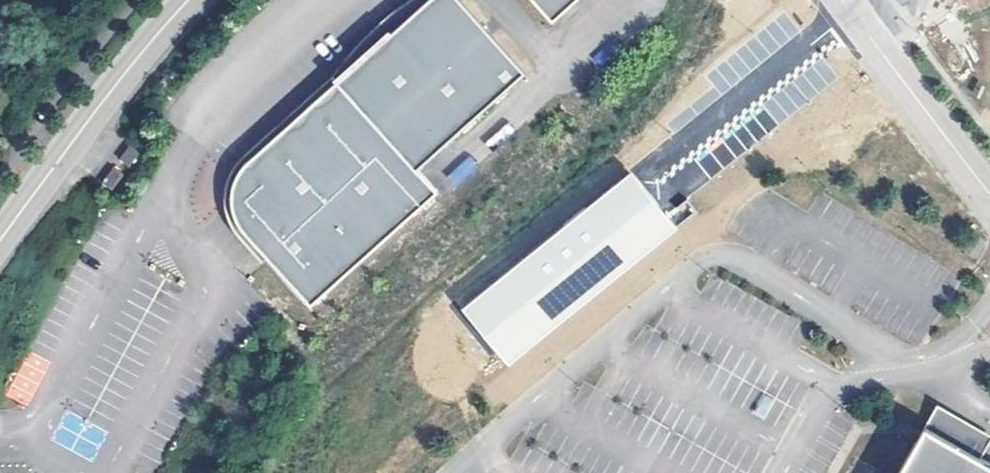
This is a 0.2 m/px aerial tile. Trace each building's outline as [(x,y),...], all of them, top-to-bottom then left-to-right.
[(480,111),(525,71),(461,0),(427,0),(420,6),(386,37),(348,70),(249,159),(242,167),(237,174),(234,181),(233,186),(232,195),(232,201),(232,206),(233,211),(239,223),(241,227),(244,231),(306,300),(311,305),(438,191),(417,168),(480,111)] [(575,0),(535,0),(552,20),(575,0)] [(128,164),(137,171),(147,157),(139,150),(128,164)] [(455,185),(477,166),(468,156),(447,175),(455,185)] [(110,188),(118,195),(130,179),(121,172),(110,188)] [(632,172),(463,306),(509,365),(679,230),(632,172)] [(27,407),(52,362),(29,350),(4,395),(27,407)] [(914,438),(960,463),(967,447),(978,453),(989,432),(989,431),(935,400),(917,432),(914,438)] [(978,453),(967,447),(960,463),(914,438),(894,472),(989,472),(989,459),(978,453)]
